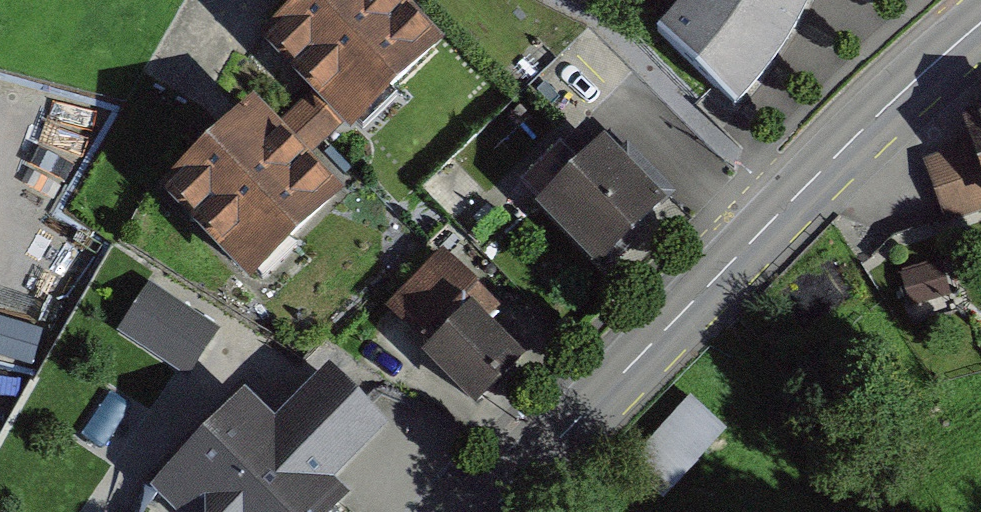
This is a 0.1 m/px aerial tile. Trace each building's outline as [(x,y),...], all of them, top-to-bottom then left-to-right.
[(377,0),(288,0),(245,42),(336,135),(424,48),(377,0)] [(645,29),(727,114),(756,86),(790,46),(813,0),(671,0),(645,29)] [(948,126),(959,154),(921,168),(942,226),(980,213),(980,114),(948,126)] [(337,209),(250,117),(170,191),(258,284),(337,209)] [(652,213),(587,148),(524,211),(589,276),(652,213)] [(222,327),(148,287),(119,340),(192,380),(222,327)] [(525,356),(472,297),(410,354),(463,413),(525,356)] [(145,496),(162,511),(329,511),(342,499),(327,484),(378,433),(321,376),(270,427),(241,399),(145,496)] [(695,399),(628,467),(664,503),(731,435),(695,399)]
